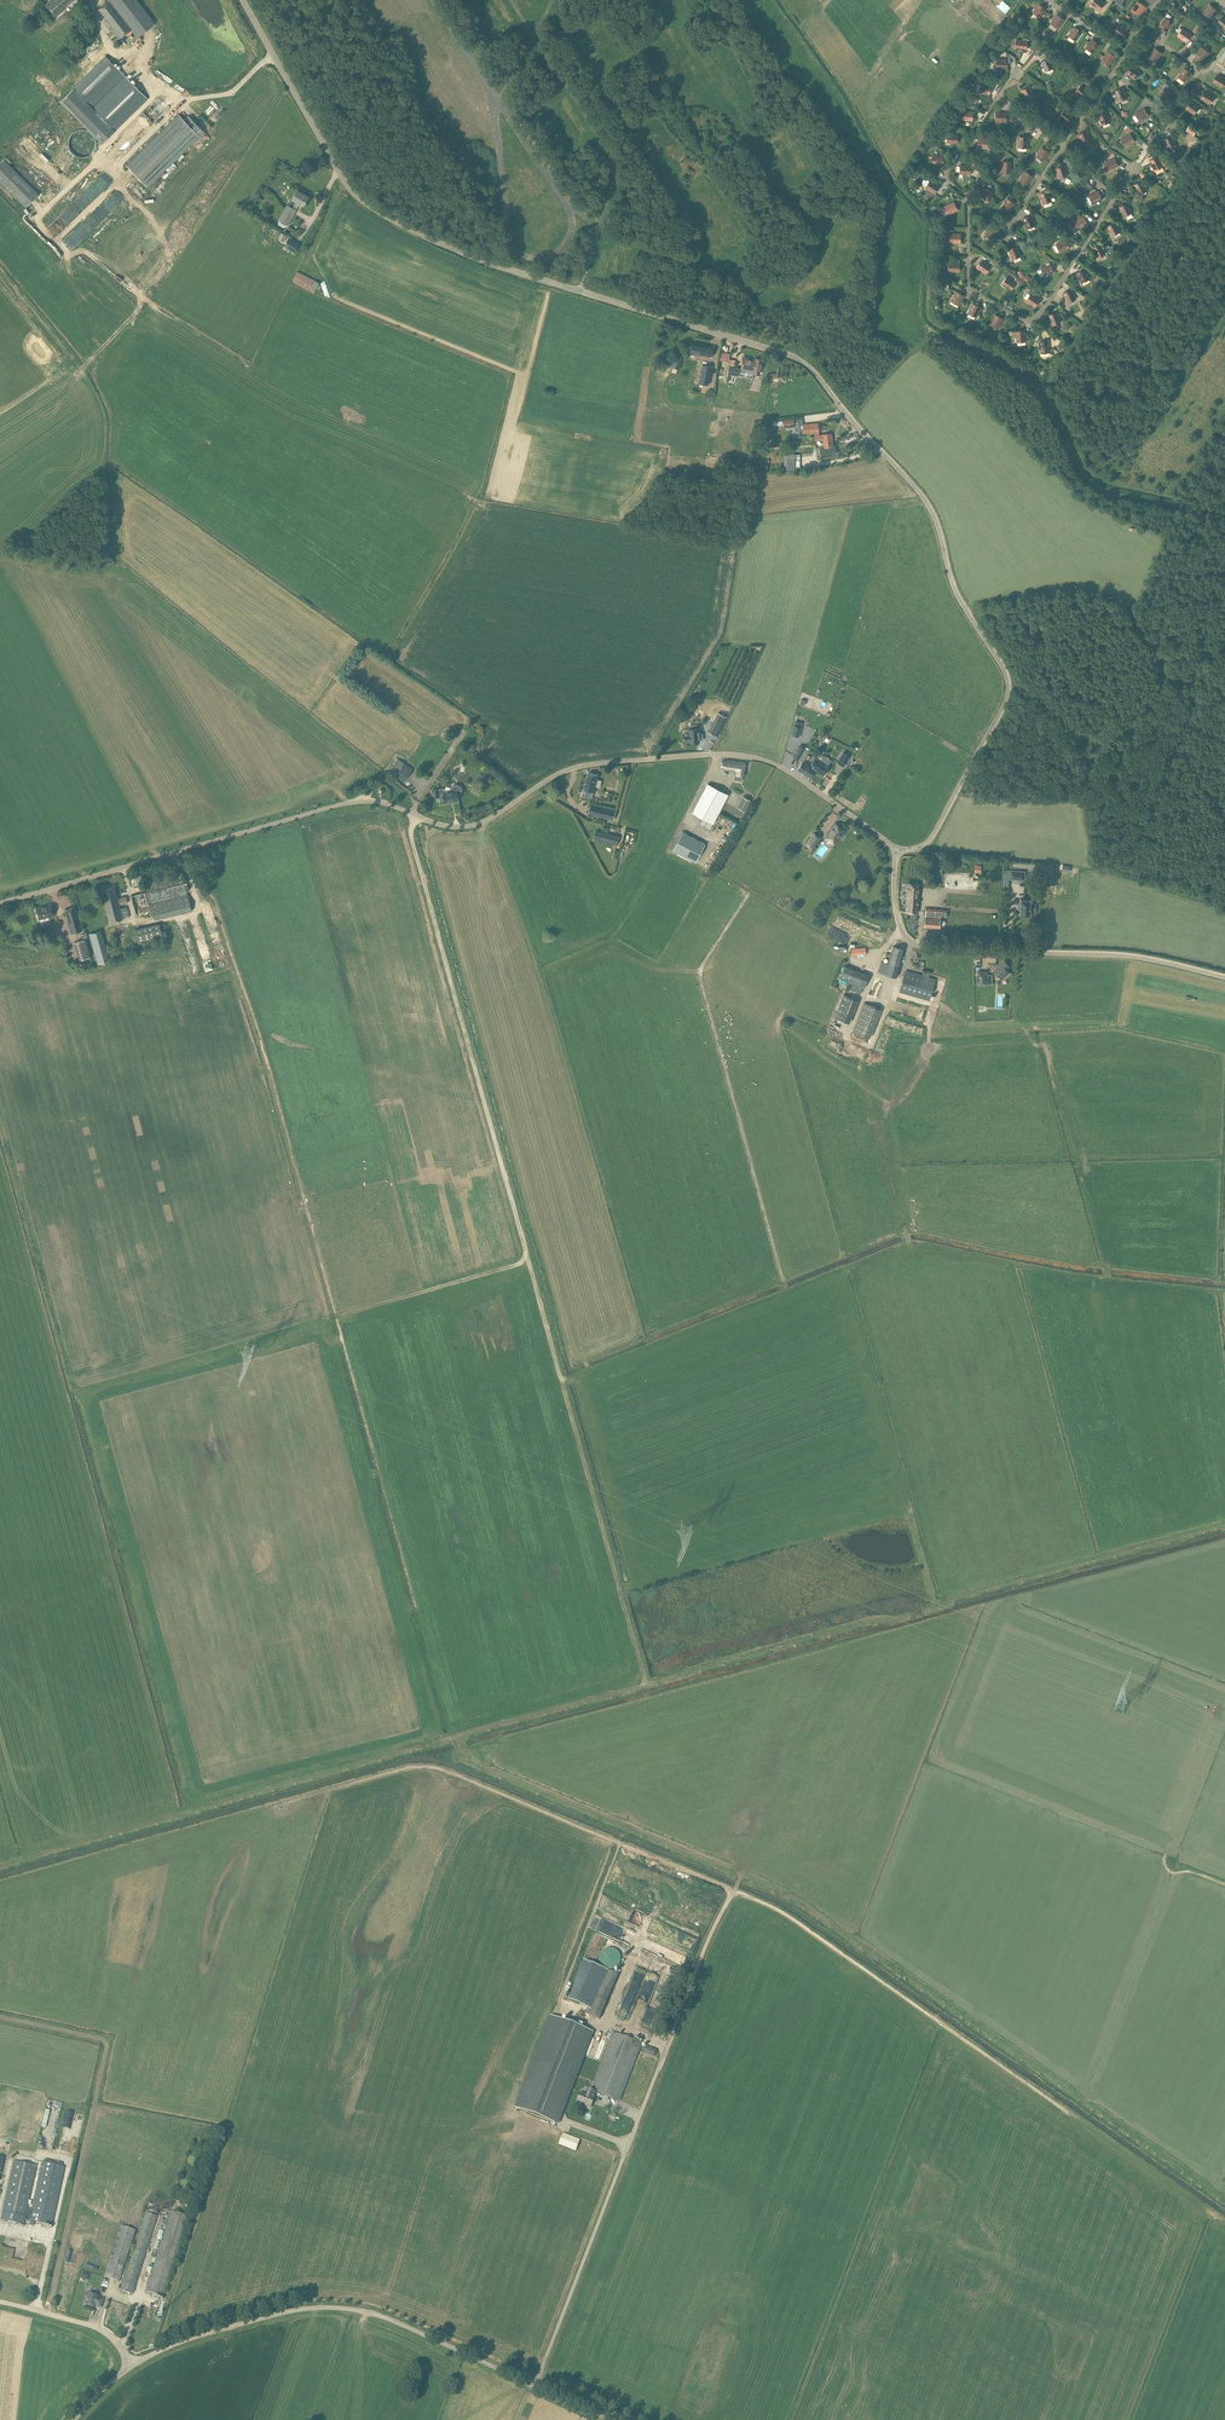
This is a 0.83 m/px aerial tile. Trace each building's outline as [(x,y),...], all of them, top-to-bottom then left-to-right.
[(45,4),(55,16),(74,0),(50,0),(45,4)] [(98,9),(117,33),(115,35),(118,39),(120,37),(121,37),(131,29),(137,36),(154,23),(137,0),(109,0),(109,1),(98,9)] [(1104,3),(1100,0),(1093,0),(1090,4),(1093,6),(1099,10),(1101,7),(1101,6),(1104,3)] [(1135,10),(1141,14),(1145,8),(1138,3),(1134,8),(1133,7),(1131,10),(1134,12),(1135,10)] [(1045,9),(1039,4),(1035,9),(1033,8),(1031,12),(1039,17),(1045,9)] [(1216,10),(1210,4),(1203,12),(1209,18),(1216,10)] [(1177,21),(1182,15),(1178,12),(1174,19),(1177,21)] [(1057,14),(1053,20),(1052,20),(1050,23),(1057,28),(1063,20),(1060,17),(1057,14)] [(1167,31),(1173,22),(1165,17),(1163,20),(1163,21),(1159,26),(1163,29),(1163,28),(1167,31)] [(1124,35),(1127,31),(1119,25),(1113,32),(1116,35),(1117,34),(1122,39),(1125,35),(1124,35)] [(1071,33),(1070,32),(1067,35),(1075,41),(1081,32),(1075,27),(1071,33)] [(1188,38),(1190,34),(1182,28),(1176,36),(1180,39),(1180,38),(1186,42),(1188,38)] [(1015,48),(1015,49),(1019,50),(1019,49),(1026,50),(1026,45),(1028,45),(1029,38),(1022,37),(1022,40),(1016,40),(1015,48)] [(1088,45),(1087,44),(1085,47),(1092,53),(1099,44),(1092,40),(1088,45)] [(1203,61),(1209,52),(1201,47),(1199,50),(1199,51),(1195,57),(1199,59),(1200,58),(1203,61)] [(1156,62),(1161,54),(1158,51),(1158,50),(1154,48),(1151,54),(1150,53),(1148,57),(1156,62)] [(1108,51),(1104,56),(1103,56),(1101,59),(1108,65),(1114,57),(1111,54),(1111,53),(1108,51)] [(73,89),(60,102),(101,144),(115,131),(147,99),(105,56),(72,89),(73,89)] [(1041,61),(1044,68),(1043,68),(1044,72),(1053,68),(1049,58),(1041,61)] [(1007,69),(1007,64),(1006,64),(1006,60),(996,59),(996,68),(1000,69),(1000,68),(1007,69)] [(1135,80),(1140,72),(1132,66),(1129,70),(1129,69),(1126,73),(1132,77),(1132,78),(1135,80)] [(1185,82),(1191,73),(1187,71),(1187,70),(1184,68),(1180,74),(1179,73),(1177,77),(1185,82)] [(1224,83),(1224,79),(1218,74),(1216,78),(1215,78),(1213,82),(1219,85),(1219,86),(1222,88),(1224,83)] [(990,94),(990,90),(990,85),(980,84),(979,93),(983,94),(983,93),(990,94)] [(1086,95),(1089,91),(1081,85),(1075,92),(1078,95),(1078,94),(1084,99),(1086,95)] [(1025,100),(1034,96),(1029,87),(1025,89),(1025,88),(1021,90),(1024,96),(1024,97),(1025,100)] [(1114,91),(1117,97),(1116,97),(1118,101),(1127,98),(1123,88),(1119,90),(1119,89),(1114,91)] [(1171,102),(1176,95),(1167,89),(1161,97),(1165,100),(1165,98),(1171,102)] [(1210,104),(1215,96),(1206,91),(1203,95),(1203,94),(1201,98),(1207,102),(1206,102),(1210,104)] [(1194,115),(1200,107),(1191,101),(1189,105),(1188,104),(1185,108),(1191,112),(1191,113),(1194,115)] [(1069,119),(1072,116),(1064,109),(1058,117),(1061,119),(1062,119),(1067,123),(1070,120),(1069,119)] [(1143,119),(1149,116),(1147,112),(1146,112),(1144,109),(1135,114),(1140,122),(1143,120),(1143,119)] [(972,120),(973,116),(972,116),(972,112),(962,111),(961,120),(965,121),(965,120),(972,120)] [(1006,122),(1006,117),(1006,113),(996,112),(995,122),(999,122),(999,121),(1006,122)] [(1097,115),(1100,121),(1099,122),(1101,125),(1110,122),(1106,112),(1102,114),(1102,113),(1097,115)] [(199,136),(184,120),(178,114),(126,165),(148,187),(199,136)] [(188,115),(184,120),(199,136),(201,137),(210,128),(202,120),(197,125),(188,115)] [(68,142),(68,143),(68,145),(69,146),(69,147),(69,148),(69,149),(70,150),(70,151),(71,151),(72,152),(72,153),(73,154),(74,154),(75,155),(76,155),(77,156),(78,156),(79,157),(80,157),(81,157),(82,157),(83,157),(84,157),(85,157),(86,156),(87,156),(88,155),(89,155),(90,154),(91,154),(91,153),(92,152),(93,151),(94,150),(94,149),(95,148),(95,147),(95,146),(95,145),(95,143),(95,142),(95,141),(95,140),(95,139),(94,138),(94,137),(93,136),(92,135),(91,134),(91,133),(90,133),(89,132),(88,131),(87,131),(86,131),(85,130),(84,130),(83,130),(82,130),(81,130),(80,130),(79,130),(77,131),(76,131),(75,132),(74,132),(74,133),(73,134),(72,134),(71,135),(71,136),(70,137),(69,138),(69,139),(69,140),(69,141),(68,142)] [(1078,134),(1081,141),(1080,141),(1082,145),(1090,141),(1087,132),(1083,133),(1082,133),(1078,134)] [(958,135),(947,134),(946,144),(950,144),(950,143),(957,143),(958,135)] [(1128,145),(1134,141),(1132,138),(1129,134),(1120,140),(1125,148),(1129,146),(1128,145)] [(28,135),(10,153),(48,193),(67,174),(28,135)] [(1027,148),(1027,138),(1023,137),(1019,136),(1018,143),(1017,143),(1017,147),(1027,148)] [(1167,150),(1176,146),(1171,137),(1167,139),(1167,138),(1163,140),(1166,146),(1167,150)] [(988,148),(989,144),(988,144),(988,139),(978,138),(977,148),(981,148),(988,148)] [(1038,153),(1037,152),(1035,156),(1043,161),(1049,152),(1042,148),(1038,153)] [(943,164),(943,160),(942,160),(942,156),(932,155),(932,165),(936,165),(936,164),(943,164)] [(1154,171),(1162,167),(1158,157),(1154,159),(1153,159),(1149,161),(1152,167),(1154,171)] [(1112,169),(1118,166),(1116,162),(1115,162),(1114,158),(1104,163),(1108,171),(1112,170),(1112,169)] [(38,193),(4,159),(0,163),(0,180),(25,206),(38,193)] [(1002,168),(1001,168),(1001,172),(1010,172),(1011,162),(1003,161),(1002,168)] [(971,166),(960,165),(959,175),(963,175),(963,174),(970,174),(971,166)] [(1056,168),(1058,175),(1057,175),(1058,179),(1067,176),(1064,166),(1056,168)] [(1026,185),(1032,177),(1029,174),(1025,171),(1021,177),(1019,180),(1026,185)] [(936,190),(938,186),(930,180),(925,188),(928,190),(934,194),(936,190)] [(1138,195),(1146,190),(1142,181),(1138,183),(1137,183),(1134,184),(1137,191),(1136,191),(1138,195)] [(78,214),(99,195),(93,189),(94,189),(91,186),(70,206),(78,214)] [(992,200),(992,190),(988,189),(984,188),(983,195),(982,199),(992,200)] [(308,197),(297,191),(288,206),(286,205),(276,223),(284,227),(285,225),(287,226),(296,210),(292,208),(296,202),(303,206),(308,197)] [(1039,194),(1042,200),(1041,200),(1042,204),(1051,201),(1048,191),(1044,193),(1043,192),(1039,194)] [(1096,202),(1102,199),(1100,195),(1098,191),(1088,196),(1093,204),(1096,203),(1096,202)] [(1009,212),(1014,204),(1011,201),(1007,198),(1004,204),(1003,204),(1001,207),(1009,212)] [(951,213),(957,210),(956,206),(955,206),(953,202),(944,207),(948,215),(952,214),(951,213)] [(1123,217),(1131,213),(1127,203),(1123,205),(1119,207),(1122,213),(1121,213),(1123,217)] [(63,212),(48,226),(55,233),(66,223),(63,220),(67,216),(63,212)] [(1023,218),(1025,225),(1026,229),(1035,225),(1031,216),(1027,218),(1027,217),(1023,218)] [(1080,226),(1087,223),(1085,219),(1084,219),(1082,216),(1073,220),(1077,229),(1081,227),(1080,226)] [(1111,236),(1120,232),(1115,223),(1111,225),(1111,224),(1107,226),(1110,232),(1109,233),(1111,236)] [(987,231),(986,231),(984,234),(992,239),(997,230),(990,226),(987,231)] [(287,236),(279,231),(276,236),(284,241),(287,236)] [(960,243),(960,238),(960,234),(949,234),(949,243),(953,243),(953,242),(960,243)] [(289,238),(284,246),(295,253),(300,244),(289,238)] [(1063,251),(1070,248),(1068,244),(1067,244),(1065,240),(1056,245),(1060,253),(1064,251),(1063,251)] [(1097,258),(1105,253),(1100,244),(1096,246),(1092,248),(1095,254),(1097,258)] [(1008,249),(1011,255),(1010,256),(1012,259),(1020,256),(1017,246),(1012,248),(1012,247),(1008,249)] [(985,274),(991,266),(982,260),(980,264),(979,264),(977,267),(982,271),(982,272),(985,274)] [(959,271),(959,267),(958,267),(959,263),(948,262),(948,272),(952,272),(952,271),(959,271)] [(1048,274),(1054,271),(1050,264),(1041,268),(1045,277),(1048,275),(1048,274)] [(1081,283),(1089,279),(1084,270),(1081,272),(1080,271),(1076,273),(1079,279),(1079,280),(1081,283)] [(1013,286),(1015,282),(1006,277),(1001,285),(1005,287),(1005,286),(1011,290),(1013,287),(1013,286)] [(315,281),(309,278),(304,288),(310,291),(315,281)] [(1067,303),(1076,299),(1071,290),(1067,292),(1067,291),(1063,293),(1066,299),(1065,300),(1067,303)] [(959,305),(964,297),(960,294),(956,291),(953,297),(952,297),(950,301),(959,305)] [(1037,303),(1039,299),(1031,293),(1025,301),(1029,303),(1035,307),(1037,303)] [(976,317),(980,308),(977,306),(977,305),(973,303),(970,310),(969,309),(967,313),(976,317)] [(1048,315),(1051,322),(1050,322),(1051,326),(1060,322),(1057,313),(1053,314),(1052,313),(1048,315)] [(998,328),(1003,319),(999,317),(999,316),(995,314),(992,321),(992,320),(990,324),(998,328)] [(1016,331),(1016,338),(1016,342),(1025,341),(1024,331),(1020,331),(1016,331)] [(1050,346),(1049,342),(1044,342),(1043,342),(1039,342),(1040,349),(1039,349),(1039,353),(1049,352),(1048,346),(1050,346)] [(713,347),(693,343),(691,353),(711,357),(713,347)] [(730,354),(721,352),(719,360),(729,362),(730,354)] [(682,357),(674,355),(672,367),(680,369),(682,357)] [(762,359),(762,360),(756,358),(755,359),(743,357),(741,369),(753,371),(753,373),(760,374),(759,374),(762,375),(765,360),(762,359)] [(702,365),(699,383),(708,385),(712,367),(702,365)] [(738,369),(730,367),(728,373),(737,375),(738,369)] [(814,437),(817,437),(817,433),(819,433),(818,423),(802,425),(803,428),(799,429),(800,437),(807,436),(807,435),(814,434),(814,437)] [(823,436),(817,437),(814,437),(815,442),(823,441),(824,447),(820,448),(820,450),(821,456),(836,455),(835,447),(833,448),(832,434),(823,435),(823,436)] [(795,454),(784,454),(784,471),(795,471),(795,454)] [(722,715),(718,713),(717,713),(715,717),(709,732),(718,736),(727,717),(722,715)] [(799,737),(801,727),(794,725),(792,735),(799,737)] [(703,740),(702,734),(699,734),(699,730),(695,730),(694,729),(688,729),(688,730),(683,730),(684,740),(684,741),(689,741),(689,742),(699,741),(699,740),(703,740)] [(809,751),(799,745),(792,756),(802,762),(809,751)] [(850,755),(843,751),(842,753),(837,762),(844,766),(850,755)] [(809,767),(815,770),(823,775),(828,765),(827,764),(830,760),(828,759),(828,758),(826,756),(825,757),(818,753),(809,767)] [(404,763),(397,759),(392,766),(394,768),(391,773),(404,781),(409,773),(401,768),(404,763)] [(746,763),(727,760),(726,762),(723,761),(721,770),(735,772),(734,775),(744,777),(746,763)] [(810,778),(815,770),(809,767),(809,766),(802,762),(798,770),(810,778)] [(597,775),(588,773),(582,796),(592,799),(597,775)] [(729,794),(708,783),(692,813),(703,818),(700,824),(710,829),(713,824),(714,822),(729,794)] [(457,784),(455,784),(454,785),(453,785),(452,786),(451,787),(450,788),(450,790),(445,791),(444,788),(432,790),(433,798),(443,796),(444,802),(451,801),(450,800),(457,798),(457,796),(459,796),(460,795),(461,794),(462,793),(462,791),(462,789),(461,787),(460,786),(459,785),(458,785),(457,784)] [(745,812),(751,800),(743,796),(737,807),(745,812)] [(616,810),(590,804),(588,814),(613,820),(616,810)] [(836,823),(827,835),(825,838),(834,844),(845,830),(836,823)] [(619,836),(596,830),(594,839),(617,845),(619,836)] [(705,844),(682,832),(673,850),(696,862),(705,844)] [(813,848),(820,837),(814,833),(806,843),(813,848)] [(187,894),(180,869),(144,879),(148,891),(131,896),(137,919),(154,915),(155,919),(191,909),(187,894)] [(1009,879),(1024,880),(1025,871),(1010,870),(1009,879)] [(919,884),(908,883),(906,911),(917,912),(919,884)] [(117,899),(113,886),(100,890),(109,923),(129,917),(126,907),(120,909),(119,905),(127,903),(125,897),(117,899)] [(1021,899),(1020,915),(1030,916),(1031,900),(1021,899)] [(54,916),(51,905),(36,909),(36,911),(36,912),(36,914),(38,915),(39,920),(49,917),(49,918),(54,916)] [(82,931),(75,907),(65,910),(72,934),(82,931)] [(941,910),(926,908),(926,916),(940,917),(941,910)] [(940,919),(925,918),(925,927),(940,928),(940,919)] [(159,923),(135,928),(138,943),(162,938),(159,923)] [(100,931),(89,934),(91,939),(101,936),(100,931)] [(90,958),(85,940),(74,943),(80,961),(90,958)] [(904,949),(894,946),(889,964),(882,962),(879,972),(896,977),(904,949)] [(105,948),(94,951),(98,963),(108,960),(105,948)] [(997,976),(998,977),(999,976),(1001,979),(1009,973),(1006,969),(1009,966),(1004,961),(994,970),(995,972),(994,973),(995,975),(997,976)] [(849,968),(844,966),(839,978),(849,981),(852,975),(847,973),(849,968)] [(936,979),(906,971),(899,992),(930,1001),(936,979)] [(987,985),(987,971),(977,971),(977,985),(987,985)] [(835,1017),(850,1023),(859,1000),(843,994),(835,1017)] [(864,1003),(862,1009),(878,1015),(881,1009),(864,1003)] [(684,1932),(656,1919),(650,1931),(678,1945),(684,1932)] [(648,1938),(642,1948),(648,1952),(654,1941),(648,1938)] [(620,1962),(621,1959),(620,1955),(619,1953),(616,1950),(613,1949),(610,1948),(607,1949),(604,1950),(601,1953),(600,1956),(599,1959),(600,1962),(601,1965),(604,1967),(607,1969),(610,1969),(613,1969),(616,1967),(619,1965),(620,1962)] [(600,2019),(614,1986),(618,1975),(585,1961),(568,2000),(584,2006),(582,2012),(600,2019)] [(629,2019),(640,2023),(645,2007),(646,2008),(648,2001),(638,1998),(646,1973),(634,1969),(620,2013),(630,2016),(629,2019)] [(645,2014),(650,2016),(649,2019),(653,2020),(656,2012),(650,2010),(649,2011),(646,2010),(645,2014)] [(558,2125),(594,2033),(551,2016),(516,2108),(558,2125)] [(590,2108),(596,2092),(619,2101),(642,2043),(613,2032),(591,2090),(590,2089),(588,2096),(581,2093),(577,2102),(585,2105),(590,2108)] [(656,2051),(647,2047),(644,2053),(654,2057),(656,2051)] [(63,2126),(70,2128),(74,2112),(67,2110),(63,2126)] [(36,2166),(14,2161),(1,2220),(23,2225),(36,2166)] [(65,2167),(42,2162),(29,2221),(52,2226),(65,2167)] [(171,2212),(146,2292),(162,2297),(188,2217),(171,2212)] [(111,2256),(104,2276),(119,2281),(127,2256),(130,2246),(132,2247),(133,2245),(135,2246),(132,2256),(121,2290),(132,2294),(145,2256),(157,2216),(146,2213),(136,2242),(132,2241),(136,2230),(121,2225),(111,2256)] [(89,2273),(82,2271),(80,2277),(87,2279),(89,2273)] [(95,2306),(101,2308),(104,2299),(98,2297),(98,2296),(89,2293),(85,2305),(94,2308),(95,2306)]
